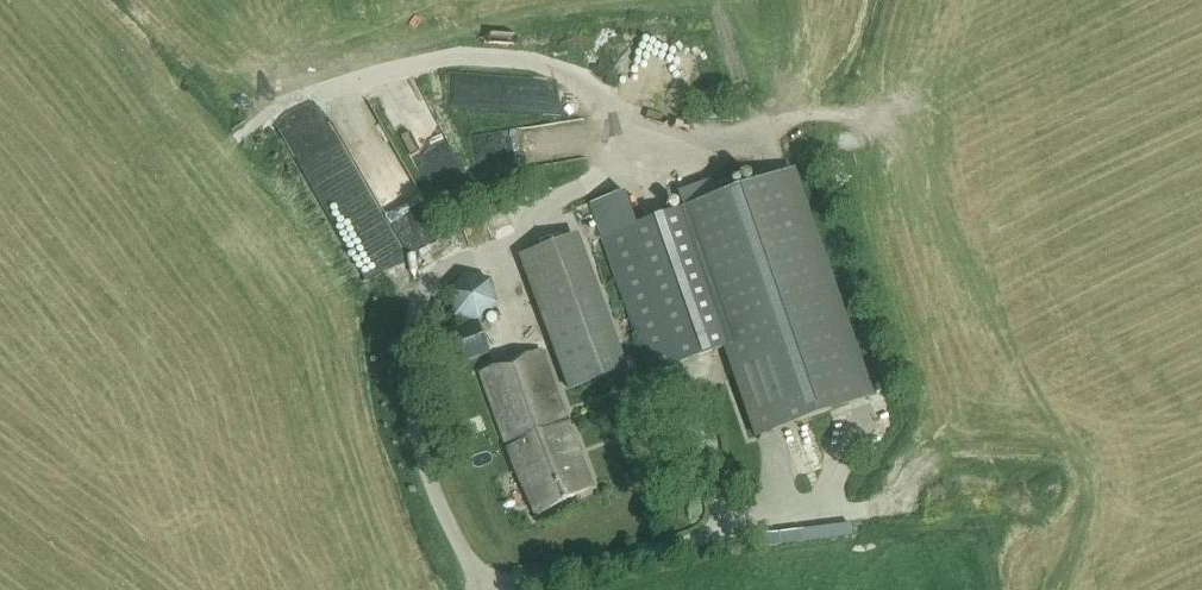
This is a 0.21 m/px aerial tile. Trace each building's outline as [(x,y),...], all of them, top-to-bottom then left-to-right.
[(473,82),(461,80),(457,104),(470,105),(473,82)] [(792,169),(810,164),(800,129),(781,134),(792,169)] [(790,172),(714,197),(602,237),(650,374),(725,347),(756,437),(869,398),(790,172)] [(442,257),(467,244),(454,220),(438,228),(445,241),(435,246),(442,257)] [(391,280),(409,271),(399,251),(398,252),(387,232),(370,241),(391,280)] [(568,390),(626,368),(578,236),(520,257),(568,390)] [(485,270),(445,282),(453,307),(493,295),(485,270)] [(442,338),(453,366),(488,353),(477,324),(442,338)] [(541,351),(482,374),(519,477),(536,515),(591,488),(567,422),(541,351)] [(872,433),(877,413),(859,409),(854,428),(872,433)]
